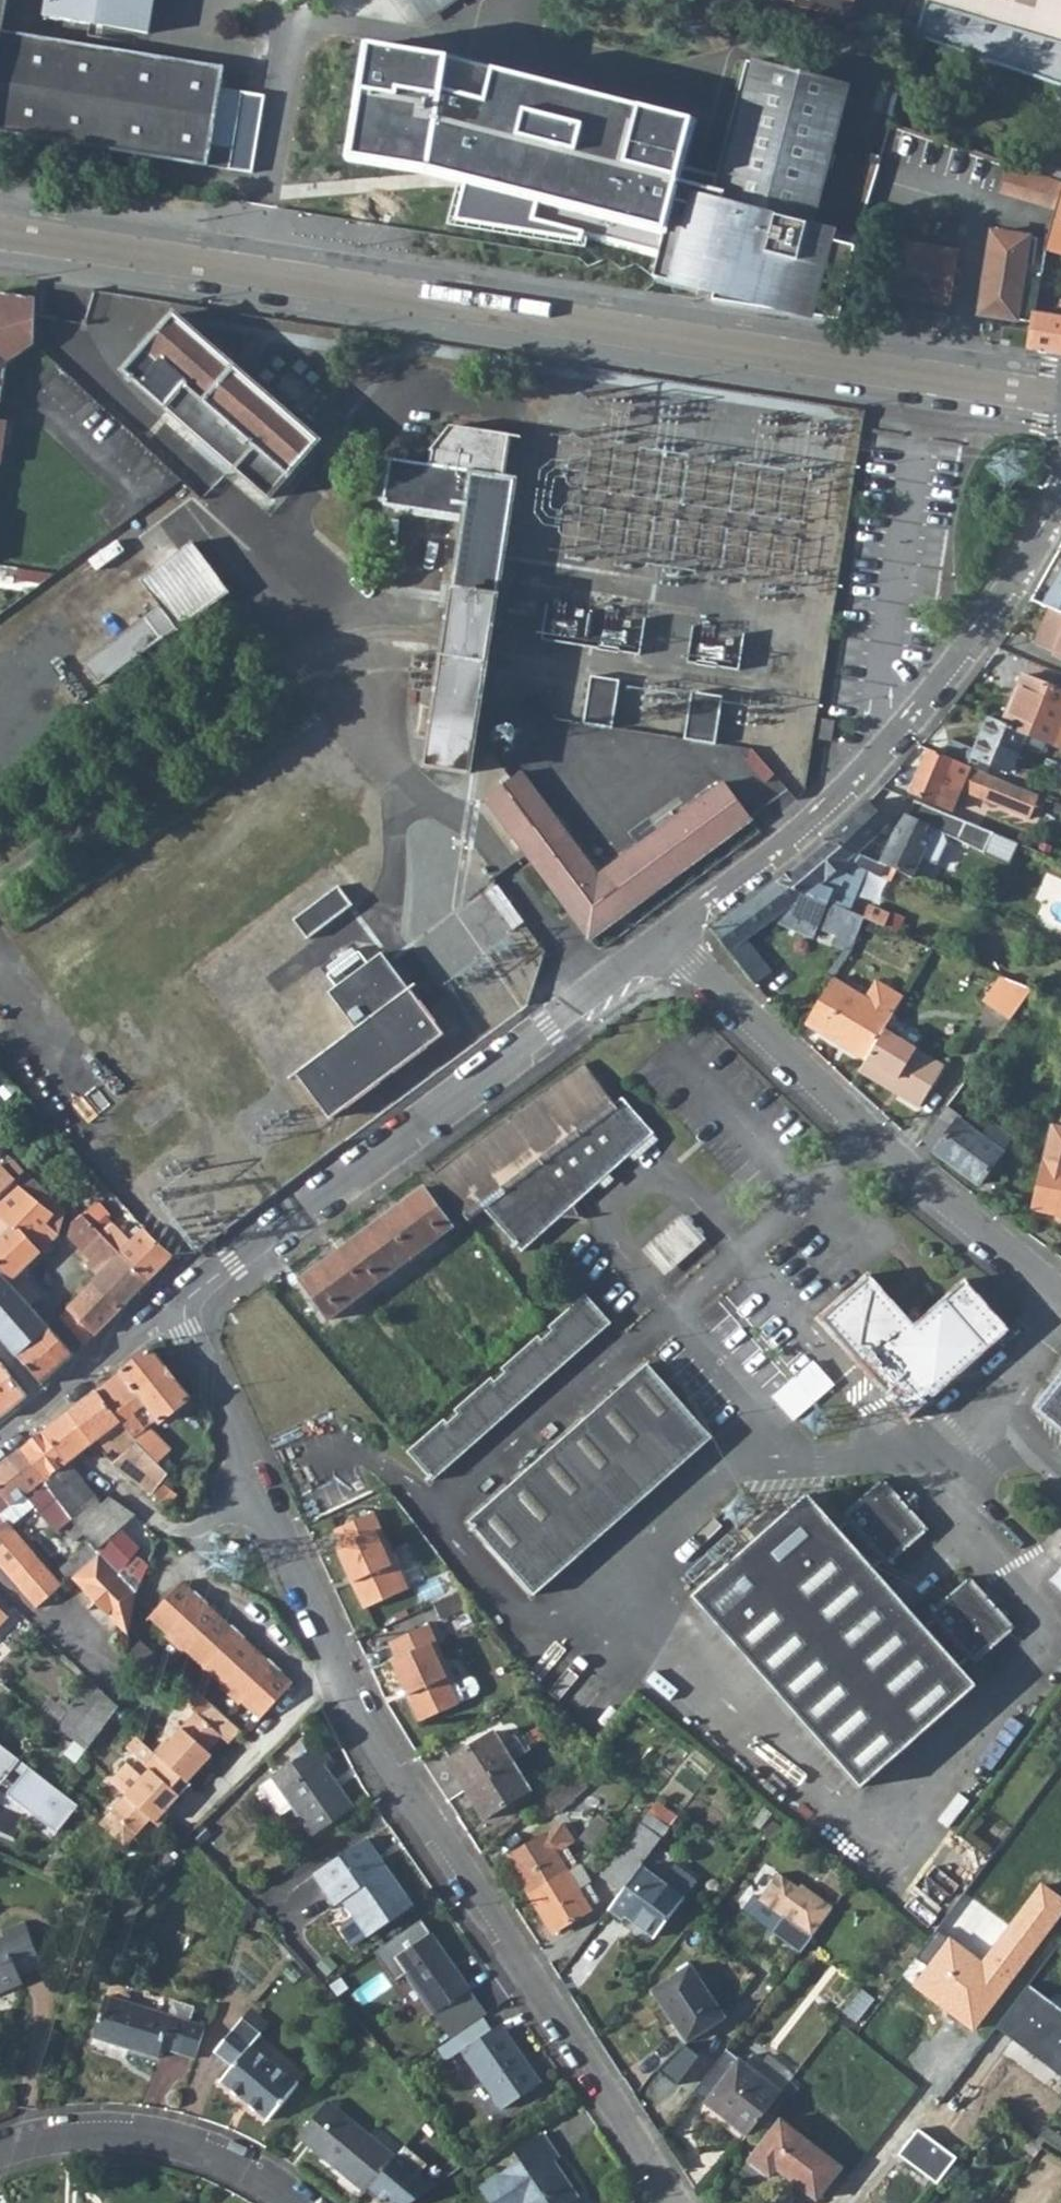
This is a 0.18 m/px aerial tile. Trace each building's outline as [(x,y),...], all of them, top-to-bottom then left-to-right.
[(208,165),(228,168),(232,149),(241,91),(221,88),(224,68),(2,31),(7,0),(0,0),(0,132),(208,165)] [(45,16),(148,32),(153,0),(48,0),(45,16)] [(431,14),(450,0),(421,0),(431,14)] [(1060,38),(1060,0),(933,0),(1060,38)] [(442,60),(359,47),(340,160),(421,169),(459,179),(447,224),(582,247),(585,234),(660,252),(674,184),(687,122),(488,72),(442,60)] [(663,47),(660,56),(682,63),(684,51),(683,51),(663,47)] [(660,252),(653,279),(698,290),(695,299),(840,322),(849,281),(864,206),(873,179),(823,166),(829,144),(843,86),(746,62),(713,193),(674,184),(660,252)] [(880,157),(829,144),(823,166),(873,179),(880,157)] [(1026,170),(1040,175),(1060,182),(1060,168),(1030,158),(1026,170)] [(1006,169),(1000,190),(1056,207),(1060,190),(1060,186),(1006,169)] [(1056,207),(1052,220),(1049,232),(1044,251),(1060,255),(1060,190),(1056,207)] [(1047,219),(1044,231),(1049,232),(1052,220),(1047,219)] [(1032,321),(1036,296),(1041,266),(1033,265),(1036,238),(991,231),(980,314),(1032,321)] [(948,304),(956,251),(880,240),(873,294),(948,304)] [(6,361),(33,343),(36,297),(0,291),(0,399),(6,361)] [(1028,348),(1060,354),(1060,316),(1059,316),(1060,302),(1060,301),(1036,296),(1032,321),(1028,348)] [(124,368),(272,496),(321,442),(173,313),(124,368)] [(128,430),(108,412),(88,433),(108,452),(128,430)] [(3,461),(6,438),(9,439),(12,421),(0,418),(0,460),(3,461)] [(463,515),(438,684),(427,682),(421,714),(433,715),(430,743),(473,748),(514,477),(502,476),(508,432),(450,423),(431,448),(435,449),(432,466),(393,460),(384,503),(463,515)] [(105,683),(181,626),(183,628),(234,590),(196,539),(145,578),(165,606),(90,662),(105,683)] [(1033,601),(1048,609),(1060,614),(1060,552),(1033,601)] [(1060,656),(1060,614),(1048,609),(1033,644),(1060,656)] [(744,662),(747,627),(681,621),(677,657),(744,662)] [(1002,722),(1026,732),(1047,740),(1054,743),(1060,724),(1060,690),(1019,675),(1002,722)] [(590,681),(584,728),(613,732),(619,685),(590,681)] [(715,745),(721,698),(691,694),(685,742),(715,745)] [(942,754),(983,770),(986,760),(1011,770),(1022,743),(1033,748),(1042,752),(1047,740),(1026,732),(1002,722),(989,717),(975,749),(949,739),(942,754)] [(1022,743),(1014,763),(1025,768),(1033,748),(1022,743)] [(928,749),(910,791),(952,809),(960,790),(1031,818),(1041,794),(1026,788),(983,770),(942,754),(928,749)] [(485,801),(590,939),(750,820),(721,781),(594,877),(518,776),(485,801)] [(927,827),(957,840),(957,838),(965,820),(914,799),(908,815),(928,824),(927,827)] [(898,870),(917,879),(934,835),(926,831),(927,827),(928,824),(908,815),(905,814),(896,835),(884,830),(890,823),(868,800),(827,839),(898,870)] [(994,832),(965,820),(957,838),(957,840),(985,852),(994,832)] [(778,881),(847,910),(865,869),(892,881),(898,870),(827,839),(778,881)] [(714,930),(756,984),(771,973),(746,939),(783,911),(855,942),(865,918),(865,917),(847,910),(778,881),(717,927),(714,930)] [(308,938),(353,904),(339,885),(294,919),(308,938)] [(515,931),(526,923),(498,887),(487,895),(515,931)] [(865,918),(885,925),(891,913),(870,904),(865,917),(865,918)] [(340,982),(367,960),(354,945),(328,967),(340,982)] [(442,1034),(382,953),(329,992),(356,1028),(296,1073),(329,1118),(442,1034)] [(985,1001),(999,1010),(1019,981),(1004,975),(985,1001)] [(807,1023),(867,1060),(888,1024),(905,995),(877,978),(866,996),(834,978),(807,1023)] [(1033,988),(1019,981),(999,1010),(1011,1020),(1033,988)] [(904,1033),(888,1024),(867,1060),(861,1071),(921,1107),(945,1066),(901,1040),(904,1033)] [(501,1128),(562,1212),(596,1183),(606,1174),(625,1158),(647,1139),(618,1103),(613,1107),(583,1065),(499,1126),(501,1128)] [(652,1135),(622,1100),(618,1103),(647,1139),(652,1135)] [(935,1151),(978,1185),(1013,1140),(991,1123),(982,1136),(960,1120),(963,1116),(950,1104),(924,1140),(937,1149),(935,1151)] [(433,1174),(467,1220),(483,1209),(519,1251),(562,1212),(501,1128),(499,1126),(433,1174)] [(647,1139),(625,1158),(630,1164),(657,1141),(652,1135),(647,1139)] [(1045,1159),(1034,1208),(1060,1215),(1060,1163),(1045,1159)] [(14,1181),(0,1167),(0,1194),(14,1181)] [(606,1174),(596,1183),(602,1189),(612,1180),(606,1174)] [(47,1194),(38,1203),(25,1192),(14,1181),(0,1194),(0,1214),(13,1228),(0,1239),(0,1274),(29,1306),(38,1298),(30,1285),(20,1273),(58,1234),(64,1211),(47,1194)] [(34,1182),(25,1192),(38,1203),(47,1194),(34,1182)] [(990,1197),(1004,1208),(1014,1197),(1000,1185),(990,1197)] [(383,1216),(412,1256),(449,1227),(421,1188),(383,1216)] [(103,1197),(110,1204),(118,1198),(111,1191),(103,1197)] [(81,1214),(94,1228),(108,1215),(97,1201),(81,1214)] [(686,1211),(645,1247),(667,1273),(709,1237),(686,1211)] [(13,1228),(0,1214),(0,1239),(13,1228)] [(77,1254),(83,1260),(88,1254),(87,1252),(102,1237),(101,1235),(94,1228),(81,1214),(78,1218),(71,1224),(69,1235),(82,1248),(77,1254)] [(338,1249),(367,1288),(412,1256),(383,1216),(338,1249)] [(119,1253),(148,1282),(174,1255),(145,1229),(140,1232),(133,1240),(130,1243),(112,1225),(101,1235),(102,1237),(119,1253)] [(127,1233),(133,1240),(140,1232),(134,1226),(127,1233)] [(93,1281),(122,1308),(148,1282),(119,1253),(102,1237),(87,1252),(88,1254),(83,1260),(88,1264),(92,1260),(103,1271),(93,1281)] [(297,1278),(327,1318),(367,1288),(338,1249),(297,1278)] [(40,1384),(73,1354),(29,1306),(0,1274),(0,1336),(40,1384)] [(896,1395),(893,1397),(907,1418),(930,1399),(927,1395),(931,1392),(934,1394),(1008,1330),(965,1281),(913,1325),(869,1276),(822,1318),(889,1394),(893,1390),(896,1395)] [(82,1344),(85,1346),(86,1346),(122,1308),(93,1281),(60,1315),(60,1318),(82,1344)] [(434,1478),(612,1322),(586,1293),(548,1326),(553,1330),(544,1338),(539,1334),(501,1368),(506,1372),(497,1380),(493,1376),(455,1409),(459,1414),(450,1422),(446,1417),(409,1450),(434,1478)] [(96,1391),(132,1436),(149,1426),(158,1420),(159,1422),(188,1398),(150,1349),(96,1391)] [(775,1393),(796,1418),(838,1384),(817,1358),(775,1393)] [(0,1362),(0,1418),(27,1395),(0,1362)] [(647,1362),(470,1518),(534,1593),(713,1435),(647,1362)] [(1031,1406),(1060,1431),(1060,1370),(1031,1406)] [(113,1464),(130,1476),(148,1455),(132,1436),(96,1391),(68,1411),(94,1442),(98,1438),(107,1452),(108,1451),(112,1455),(117,1453),(120,1456),(113,1464)] [(42,1430),(68,1462),(94,1442),(68,1411),(42,1430)] [(148,1455),(152,1460),(166,1449),(149,1426),(132,1436),(148,1455)] [(42,1478),(71,1517),(96,1499),(68,1462),(42,1430),(19,1448),(42,1478)] [(6,1458),(30,1488),(42,1478),(19,1448),(6,1458)] [(130,1476),(151,1494),(167,1474),(152,1460),(148,1455),(130,1476)] [(10,1525),(35,1506),(58,1532),(64,1529),(75,1542),(83,1536),(71,1517),(42,1478),(30,1488),(6,1458),(0,1463),(0,1528),(8,1523),(10,1525)] [(966,1673),(973,1662),(1016,1625),(973,1576),(929,1612),(934,1618),(925,1625),(875,1567),(883,1559),(888,1565),(931,1528),(890,1482),(887,1478),(844,1514),(850,1520),(841,1527),(811,1493),(694,1594),(856,1782),(973,1681),(966,1673)] [(89,1544),(97,1552),(120,1529),(135,1515),(110,1499),(102,1506),(96,1499),(71,1517),(83,1536),(89,1544)] [(363,1608),(403,1590),(375,1532),(381,1530),(371,1511),(331,1530),(338,1546),(333,1548),(363,1608)] [(60,1586),(52,1575),(10,1525),(8,1523),(0,1528),(0,1566),(36,1608),(60,1586)] [(139,1547),(120,1529),(97,1552),(99,1553),(136,1593),(148,1565),(135,1552),(139,1547)] [(409,1587),(381,1530),(375,1532),(403,1590),(409,1587)] [(97,1552),(89,1544),(52,1575),(60,1586),(71,1577),(99,1553),(97,1552)] [(71,1577),(128,1640),(130,1630),(136,1595),(136,1593),(99,1553),(71,1577)] [(147,1615),(261,1715),(293,1679),(282,1670),(283,1667),(270,1655),(268,1656),(245,1637),(246,1635),(233,1623),(231,1624),(204,1601),(207,1599),(194,1588),(192,1590),(180,1579),(147,1615)] [(431,1606),(438,1621),(464,1609),(458,1593),(431,1606)] [(427,1623),(387,1642),(395,1658),(389,1660),(418,1720),(461,1700),(460,1699),(478,1690),(480,1684),(475,1675),(470,1674),(456,1680),(452,1682),(431,1642),(436,1639),(427,1623)] [(436,1639),(431,1642),(452,1682),(456,1680),(436,1639)] [(39,1712),(85,1749),(117,1705),(90,1679),(65,1712),(48,1699),(39,1712)] [(195,1711),(168,1740),(164,1738),(153,1751),(154,1752),(187,1780),(211,1753),(207,1750),(221,1734),(230,1741),(242,1728),(194,1686),(183,1700),(195,1711)] [(450,1759),(467,1788),(515,1758),(497,1729),(450,1759)] [(154,1752),(153,1751),(136,1737),(126,1749),(144,1765),(154,1752)] [(57,1831),(79,1803),(0,1742),(0,1784),(14,1766),(22,1773),(7,1792),(57,1831)] [(272,1777),(311,1833),(352,1806),(322,1764),(330,1758),(320,1744),(272,1777)] [(155,1823),(190,1783),(187,1780),(154,1752),(144,1765),(148,1768),(141,1777),(125,1763),(109,1782),(125,1796),(111,1813),(137,1835),(149,1818),(155,1823)] [(515,1758),(467,1788),(484,1816),(531,1786),(515,1758)] [(137,1835),(111,1813),(100,1826),(127,1848),(137,1835)] [(580,1836),(591,1845),(609,1823),(599,1814),(580,1836)] [(601,1872),(621,1887),(639,1864),(659,1835),(641,1821),(601,1872)] [(573,1839),(562,1822),(508,1855),(529,1891),(565,1870),(575,1863),(564,1845),(573,1839)] [(367,1837),(316,1871),(337,1905),(346,1899),(369,1933),(412,1904),(367,1837)] [(621,1887),(606,1907),(622,1919),(625,1915),(653,1937),(676,1907),(667,1901),(675,1891),(639,1864),(621,1887)] [(565,1870),(529,1891),(553,1931),(589,1909),(587,1906),(596,1899),(584,1879),(574,1885),(565,1870)] [(771,1930),(799,1952),(806,1942),(815,1930),(833,1907),(802,1883),(799,1887),(779,1871),(759,1897),(782,1915),(771,1930)] [(675,1891),(667,1901),(676,1907),(683,1897),(675,1891)] [(18,1981),(16,1973),(38,1963),(20,1920),(0,1929),(0,1988),(18,1981)] [(434,1935),(398,1958),(434,2012),(470,1990),(434,1935)] [(720,2014),(688,1963),(651,1987),(684,2038),(720,2014)] [(109,1993),(104,1997),(93,2034),(157,2055),(160,2047),(196,2058),(206,2024),(190,2019),(169,2013),(109,1993)] [(173,2000),(169,2013),(190,2019),(194,2006),(173,2000)] [(244,2020),(218,2050),(235,2065),(223,2080),(269,2120),(298,2084),(254,2046),(262,2036),(244,2020)] [(502,2023),(463,2050),(502,2108),(541,2081),(502,2023)] [(694,2091),(748,2133),(780,2091),(726,2048),(694,2091)] [(328,2101),(301,2134),(366,2191),(371,2185),(395,2158),(328,2101)] [(842,2166),(780,2117),(749,2157),(771,2173),(777,2166),(818,2198),(842,2166)] [(481,2187),(491,2202),(575,2202),(572,2198),(577,2195),(553,2160),(559,2156),(543,2132),(515,2151),(521,2160),(481,2187)] [(371,2185),(391,2202),(411,2202),(429,2191),(437,2185),(421,2171),(427,2163),(405,2145),(395,2158),(371,2185)] [(842,2202),(857,2202),(858,2201),(849,2194),(842,2202)]
